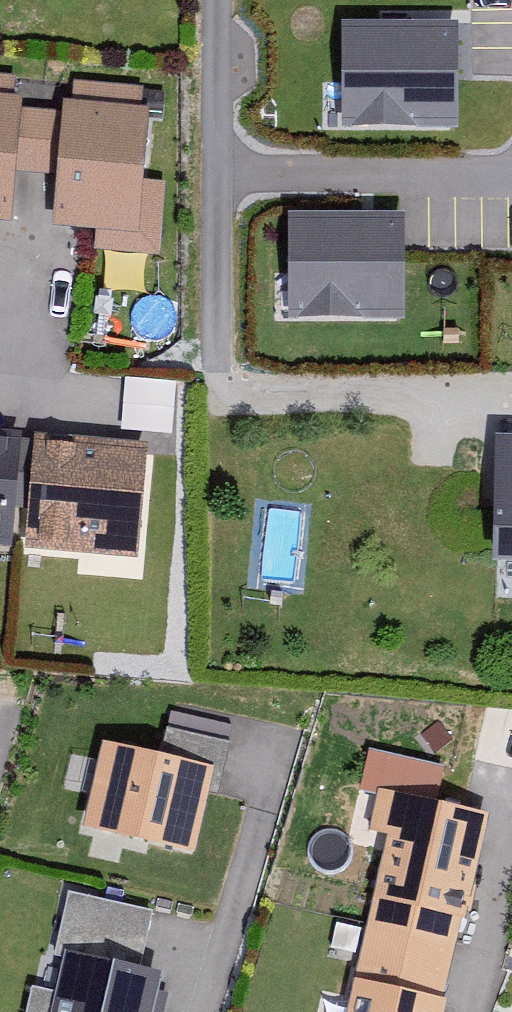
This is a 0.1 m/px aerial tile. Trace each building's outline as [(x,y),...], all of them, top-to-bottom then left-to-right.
[(453,14),(341,17),(344,117),(456,113),(453,14)] [(0,73),(0,214),(16,215),(20,167),(26,102),(28,75),(0,73)] [(159,83),(63,76),(61,105),(55,170),(51,223),(98,227),(97,245),(158,249),(164,176),(152,175),(159,83)] [(61,105),(26,102),(20,167),(55,170),(61,105)] [(400,200),(285,204),(289,311),(404,307),(400,200)] [(182,377),(126,371),(120,425),(176,431),(182,377)] [(493,415),(490,542),(511,542),(511,415),(493,415)] [(12,543),(21,430),(0,428),(0,542),(12,543)] [(147,438),(37,429),(28,544),(138,553),(147,438)] [(235,738),(169,723),(163,749),(187,755),(168,840),(199,848),(213,786),(223,788),(235,738)] [(357,768),(375,772),(437,784),(444,751),(364,734),(357,768)] [(163,749),(109,739),(90,824),(168,840),(187,755),(163,749)] [(375,772),(365,818),(382,822),(341,1011),(435,1011),(482,795),(437,784),(375,772)] [(65,887),(40,1011),(163,1011),(170,974),(141,968),(154,905),(65,887)]
